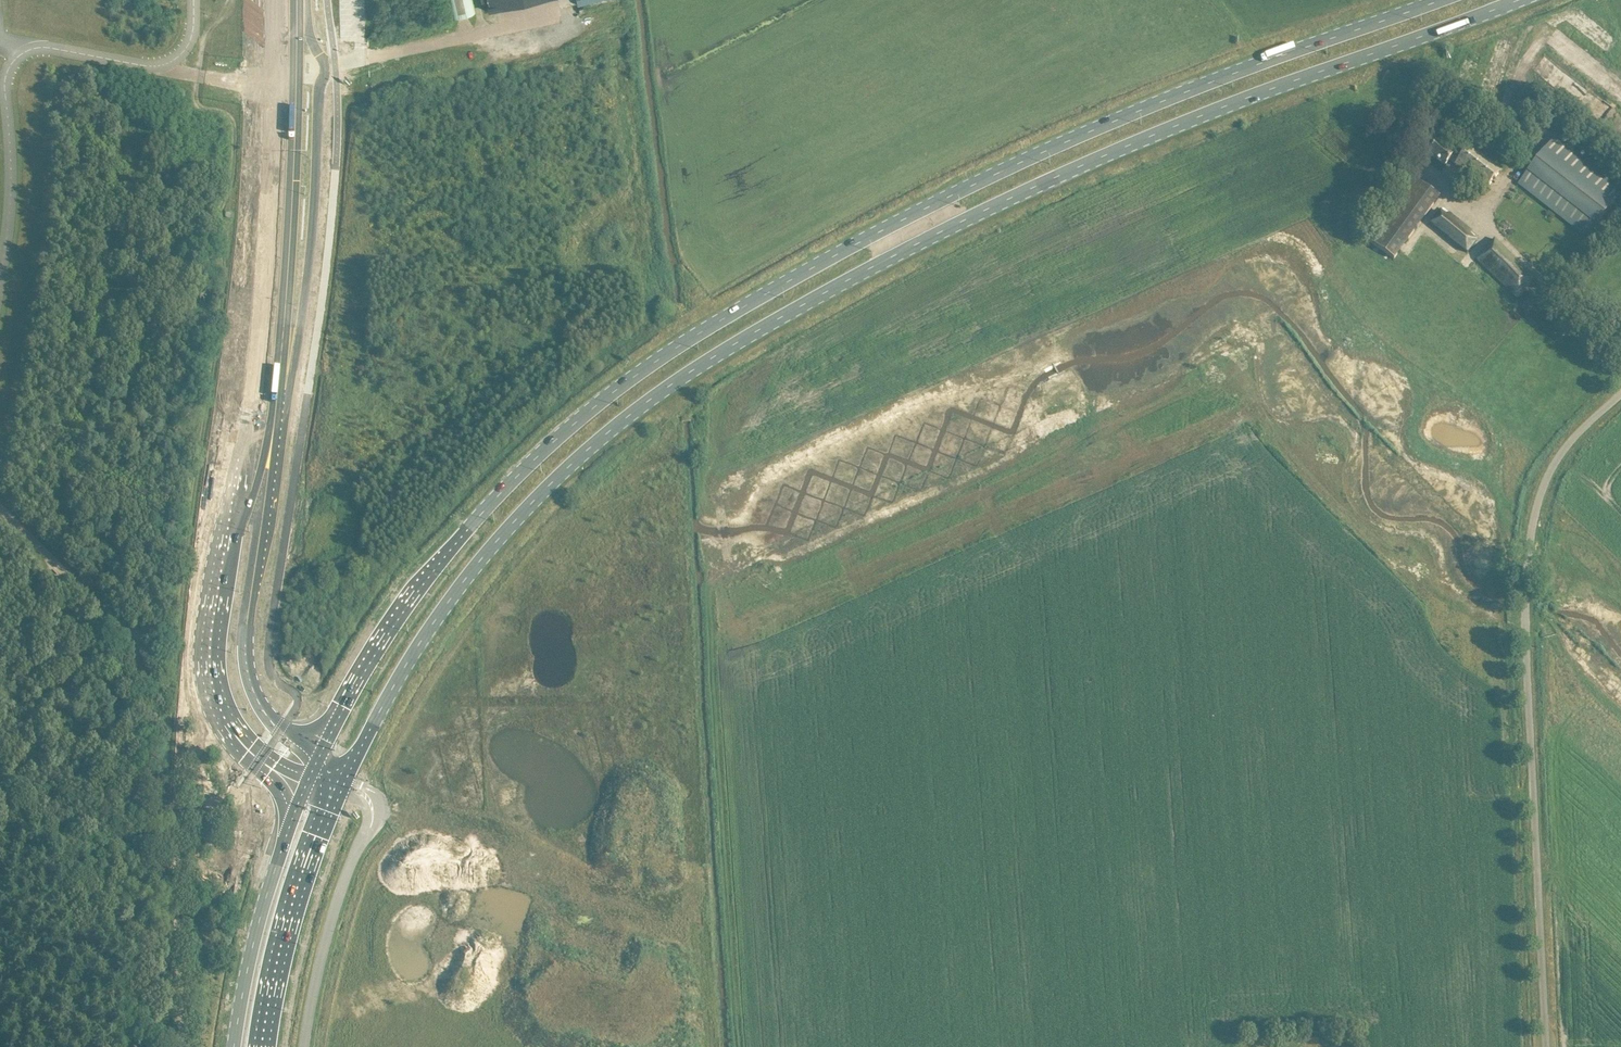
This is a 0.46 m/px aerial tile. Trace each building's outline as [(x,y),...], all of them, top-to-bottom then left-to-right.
[(449,18),(475,12),(472,0),(445,0),(449,18)] [(484,10),(495,8),(495,7),(491,8),(488,8),(488,6),(494,5),(515,0),(482,0),(484,10)] [(1525,175),(1518,184),(1587,238),(1620,194),(1620,190),(1554,138),(1525,175)] [(1445,165),(1449,159),(1487,189),(1502,169),(1471,145),(1461,158),(1438,140),(1428,153),(1445,165)] [(1394,259),(1400,251),(1440,196),(1415,178),(1369,241),(1394,259)] [(1434,210),(1426,219),(1467,252),(1477,241),(1440,211),(1438,214),(1434,210)] [(1477,259),(1517,299),(1528,287),(1535,280),(1495,239),(1488,247),(1477,259)]
